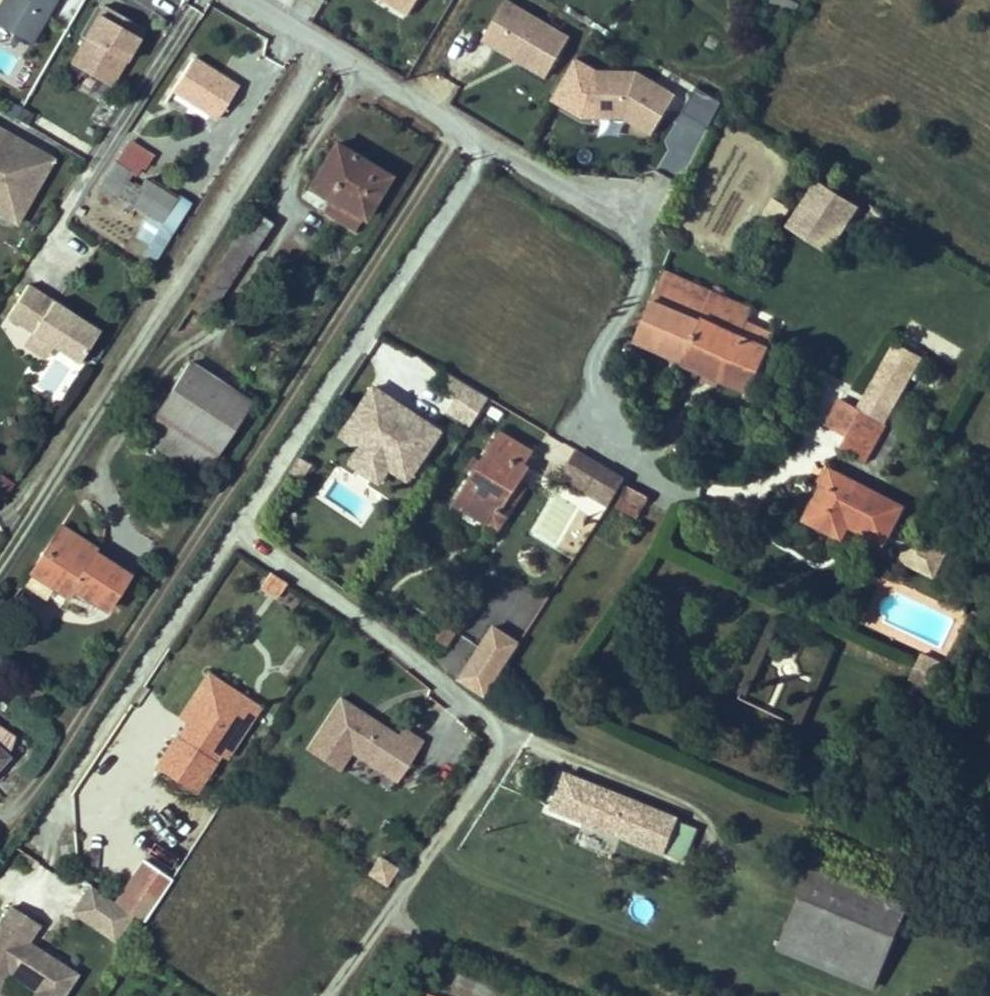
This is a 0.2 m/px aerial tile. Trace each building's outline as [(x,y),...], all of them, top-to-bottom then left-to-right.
[(0,8),(0,25),(31,43),(55,0),(5,0),(0,8)] [(394,5),(408,14),(417,0),(397,0),(394,5)] [(506,0),(483,39),(547,76),(569,37),(506,0)] [(768,4),(784,12),(790,0),(770,0),(768,4)] [(104,6),(72,63),(110,85),(143,28),(104,6)] [(193,58),(172,90),(217,118),(237,87),(193,58)] [(637,72),(597,71),(596,116),(624,117),(652,134),(675,95),(637,72)] [(709,126),(719,99),(691,88),(681,115),(709,126)] [(200,123),(205,115),(173,96),(168,104),(200,123)] [(53,159),(0,129),(0,214),(16,223),(53,159)] [(388,176),(334,144),(309,186),(332,199),(324,213),(354,232),(388,176)] [(130,209),(133,205),(161,222),(176,198),(145,179),(140,188),(126,179),(131,171),(115,161),(100,184),(129,202),(126,207),(130,209)] [(790,224),(829,248),(856,207),(818,182),(790,224)] [(176,198),(161,222),(171,228),(186,204),(176,198)] [(664,270),(634,339),(741,386),(770,317),(664,270)] [(28,284),(8,316),(32,331),(53,345),(78,361),(98,330),(28,284)] [(20,344),(27,331),(5,321),(0,331),(0,334),(20,344)] [(32,331),(23,344),(45,358),(53,345),(32,331)] [(882,365),(909,380),(923,356),(895,341),(882,365)] [(250,402),(189,362),(140,437),(201,476),(250,402)] [(469,427),(489,397),(464,383),(454,398),(445,411),(469,427)] [(364,386),(333,433),(351,446),(347,453),(381,476),(382,477),(387,469),(406,482),(437,435),(412,418),(406,428),(380,411),(386,401),(364,386)] [(828,422),(849,434),(843,447),(865,459),(884,426),(839,400),(828,422)] [(412,418),(386,401),(380,411),(406,428),(412,418)] [(454,502),(487,522),(496,507),(500,510),(530,467),(526,464),(534,451),(500,432),(480,462),(476,459),(469,470),(473,473),(454,502)] [(578,450),(564,475),(589,490),(603,465),(578,450)] [(370,491),(381,476),(347,453),(344,451),(334,466),(370,491)] [(625,478),(603,465),(589,490),(610,503),(625,478)] [(884,541),(903,505),(831,468),(803,519),(837,537),(845,521),(884,541)] [(532,476),(527,472),(500,510),(496,507),(487,522),(498,528),(532,476)] [(14,484),(2,475),(0,478),(0,487),(8,493),(14,484)] [(648,498),(627,486),(616,505),(638,517),(648,498)] [(97,548),(61,525),(55,536),(91,559),(94,553),(97,548)] [(72,588),(105,609),(128,575),(94,553),(91,559),(55,536),(36,565),(72,588)] [(908,536),(899,563),(934,575),(943,548),(908,536)] [(72,588),(36,565),(31,572),(67,595),(72,588)] [(258,589),(276,599),(286,582),(267,572),(258,589)] [(493,620),(456,680),(475,693),(513,632),(493,620)] [(455,632),(439,622),(431,634),(447,645),(455,632)] [(458,633),(439,660),(457,672),(475,645),(458,633)] [(184,722),(176,734),(187,741),(195,729),(187,724),(212,686),(237,702),(219,731),(230,738),(220,754),(225,758),(258,707),(208,674),(179,718),(184,722)] [(155,767),(194,792),(220,754),(230,738),(219,731),(237,702),(212,686),(187,724),(195,729),(187,741),(176,734),(155,767)] [(351,751),(377,768),(385,755),(405,767),(423,741),(402,728),(397,735),(340,697),(306,749),(339,770),(351,751)] [(8,756),(14,737),(0,727),(0,748),(8,756)] [(8,756),(0,748),(0,765),(8,756)] [(397,780),(405,767),(385,755),(377,768),(397,780)] [(583,822),(585,818),(623,834),(622,837),(681,862),(693,832),(568,780),(556,810),(583,822)] [(610,855),(617,838),(587,826),(580,843),(610,855)] [(366,874),(383,885),(394,869),(377,858),(366,874)] [(811,877),(780,952),(871,990),(902,915),(811,877)] [(141,890),(129,882),(115,902),(127,911),(141,890)] [(132,915),(89,887),(73,912),(116,940),(132,915)] [(158,901),(141,890),(127,911),(133,914),(144,922),(158,901)] [(7,973),(36,991),(33,995),(62,995),(76,974),(27,942),(39,925),(10,907),(0,923),(0,984),(7,973)]
